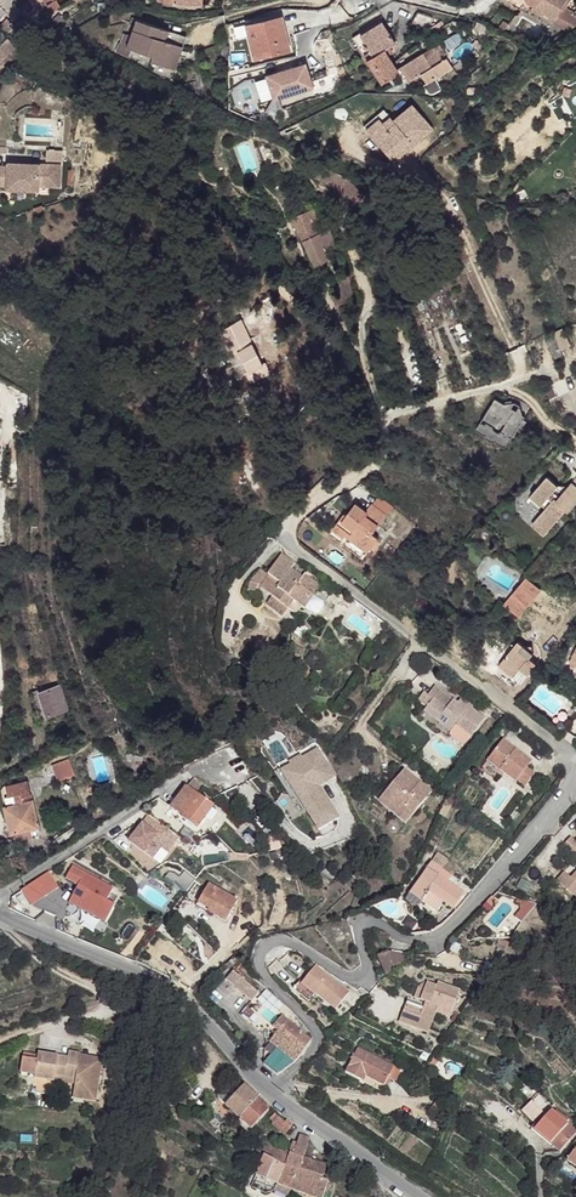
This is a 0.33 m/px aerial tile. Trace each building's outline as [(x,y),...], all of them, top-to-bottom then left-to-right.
[(515,3),(512,7),(518,11),(524,1),(532,6),(530,9),(553,21),(560,11),(565,0),(509,0),(515,3)] [(575,19),(560,11),(553,21),(530,9),(528,11),(565,35),(575,19)] [(445,20),(422,13),(414,26),(428,35),(445,20)] [(282,14),(245,23),(255,59),(292,50),(282,14)] [(383,19),(358,31),(363,40),(369,55),(363,58),(376,84),(395,76),(394,72),(386,57),(382,51),(387,48),(395,45),(383,19)] [(133,22),(130,38),(139,40),(138,51),(154,53),(153,60),(172,63),(176,42),(158,38),(160,28),(133,22)] [(312,32),(312,36),(305,38),(308,48),(328,42),(325,28),(324,26),(311,29),(312,32)] [(184,33),(160,28),(158,38),(176,42),(172,63),(178,64),(184,33)] [(352,35),(357,44),(363,40),(358,31),(352,35)] [(125,38),(124,48),(131,49),(138,51),(139,40),(130,38),(125,38)] [(7,41),(0,48),(0,65),(15,50),(7,41)] [(120,47),(119,57),(121,58),(130,59),(131,49),(124,48),(120,47)] [(423,61),(394,72),(395,76),(400,88),(417,82),(420,90),(450,78),(446,68),(441,70),(437,60),(426,65),(423,61)] [(306,61),(264,74),(273,101),(315,88),(306,61)] [(392,117),(385,107),(364,124),(394,162),(435,129),(413,101),(392,117)] [(283,108),(271,113),(275,124),(287,118),(283,108)] [(44,149),(45,161),(62,161),(62,148),(44,149)] [(345,173),(318,162),(312,176),(338,188),(345,173)] [(28,171),(2,170),(1,188),(26,189),(26,193),(58,195),(59,190),(59,169),(28,168),(28,171)] [(80,171),(59,169),(59,190),(78,191),(80,171)] [(314,209),(310,210),(315,222),(319,221),(314,209)] [(310,210),(309,211),(317,236),(322,242),(320,234),(315,222),(310,210)] [(309,211),(291,218),(307,249),(318,244),(322,242),(317,236),(309,211)] [(331,229),(320,234),(322,242),(327,252),(339,247),(331,229)] [(322,242),(318,244),(326,260),(323,261),(328,271),(334,269),(327,252),(322,242)] [(326,260),(318,244),(307,249),(319,275),(328,271),(323,261),(326,260)] [(353,285),(342,290),(348,303),(358,299),(353,285)] [(342,290),(338,291),(348,313),(362,307),(358,299),(348,303),(342,290)] [(562,326),(551,330),(558,348),(569,344),(562,326)] [(551,332),(545,334),(549,346),(556,343),(551,332)] [(266,346),(253,343),(247,366),(260,369),(262,363),(266,346)] [(556,343),(549,346),(553,357),(560,355),(556,343)] [(291,352),(266,346),(262,363),(286,368),(289,360),(291,352)] [(298,351),(292,349),(291,352),(289,360),(295,362),(298,351)] [(295,362),(289,360),(286,368),(293,370),(295,362)] [(508,408),(498,403),(485,428),(502,438),(507,437),(517,441),(528,419),(522,416),(525,410),(516,406),(508,408)] [(507,437),(502,438),(485,428),(481,434),(512,451),(517,441),(507,437)] [(548,474),(530,493),(544,507),(535,516),(547,527),(565,508),(568,510),(575,502),(575,488),(570,483),(569,484),(562,491),(557,486),(559,484),(548,474)] [(347,515),(338,527),(349,536),(351,534),(353,536),(352,538),(371,552),(380,541),(375,538),(391,517),(377,506),(371,512),(360,505),(351,517),(347,515)] [(349,536),(338,527),(335,530),(346,540),(349,536)] [(371,552),(352,538),(352,542),(369,554),(371,552)] [(280,554),(266,575),(279,584),(280,582),(293,591),(301,577),(289,568),(293,563),(280,554)] [(266,575),(259,570),(253,578),(254,577),(255,576),(256,576),(257,576),(257,577),(257,578),(261,580),(259,585),(272,594),(279,584),(266,575)] [(319,584),(304,572),(301,577),(293,591),(280,582),(279,584),(272,594),(267,603),(280,613),(281,614),(293,602),(304,608),(319,584)] [(257,578),(253,578),(250,588),(258,590),(259,585),(261,580),(257,578)] [(539,590),(526,578),(512,593),(526,605),(539,590)] [(512,593),(503,603),(517,616),(526,605),(512,593)] [(280,613),(268,604),(260,613),(261,618),(268,623),(272,623),(280,613)] [(524,644),(517,639),(499,664),(514,675),(515,674),(522,679),(535,661),(529,656),(533,652),(532,640),(524,644)] [(275,665),(270,668),(276,677),(281,673),(275,665)] [(310,679),(305,675),(300,681),(306,685),(310,679)] [(36,695),(34,695),(42,717),(45,717),(64,709),(56,687),(36,695)] [(425,695),(431,699),(437,691),(432,687),(425,695)] [(42,717),(34,695),(36,695),(34,691),(26,694),(37,723),(45,720),(45,717),(42,717)] [(450,699),(437,691),(431,699),(422,711),(442,724),(443,722),(452,727),(454,724),(471,735),(484,717),(461,701),(459,705),(455,703),(452,708),(447,704),(450,699)] [(503,737),(491,754),(503,764),(500,768),(517,781),(518,779),(521,776),(528,783),(535,775),(527,767),(533,760),(503,737)] [(339,819),(321,786),(336,777),(318,746),(279,768),(315,832),(339,819)] [(491,754),(488,757),(500,768),(503,764),(491,754)] [(67,757),(50,765),(58,781),(75,774),(67,757)] [(406,769),(383,796),(399,808),(403,805),(413,814),(432,791),(406,769)] [(521,776),(518,779),(526,786),(528,783),(521,776)] [(202,788),(193,778),(187,785),(198,793),(202,788)] [(27,781),(5,786),(8,796),(14,795),(16,804),(4,807),(10,833),(14,833),(30,829),(37,827),(27,781)] [(198,793),(187,785),(172,806),(185,816),(184,818),(197,828),(214,805),(209,801),(210,799),(207,798),(206,799),(198,793)] [(383,796),(379,799),(406,822),(413,814),(403,805),(399,808),(383,796)] [(153,870),(179,840),(157,820),(150,828),(143,822),(123,844),(153,870)] [(30,829),(14,833),(15,841),(31,838),(30,829)] [(558,840),(573,852),(575,849),(575,839),(566,831),(558,840)] [(439,853),(433,860),(441,867),(448,860),(439,853)] [(429,865),(409,890),(421,899),(428,890),(440,900),(451,908),(463,893),(446,879),(450,874),(441,867),(433,860),(429,865)] [(111,888),(71,866),(64,879),(76,885),(67,902),(103,922),(113,904),(104,900),(111,888)] [(555,881),(575,899),(575,898),(575,867),(569,875),(563,871),(555,881)] [(560,869),(552,878),(555,881),(563,871),(560,869)] [(47,872),(33,882),(43,897),(57,887),(47,872)] [(237,899),(209,881),(197,901),(208,907),(207,909),(225,919),(237,899)] [(33,882),(22,889),(32,904),(43,897),(33,882)] [(428,890),(421,899),(433,908),(440,900),(428,890)] [(454,946),(448,950),(460,955),(461,950),(454,946)] [(443,948),(439,957),(448,950),(443,948)] [(377,952),(386,972),(413,957),(388,949),(377,952)] [(448,950),(439,957),(451,961),(457,963),(460,955),(448,950)] [(436,957),(433,966),(447,971),(451,961),(439,957),(437,955),(436,957)] [(313,968),(300,984),(314,995),(333,1011),(346,995),(313,968)] [(229,976),(226,980),(238,989),(241,985),(229,976)] [(226,980),(224,983),(236,992),(238,989),(226,980)] [(297,981),(291,989),(308,1003),(314,995),(300,984),(297,981)] [(460,991),(438,983),(437,986),(425,982),(418,989),(414,999),(409,998),(400,1021),(428,1033),(437,1012),(450,1017),(460,991)] [(238,989),(236,992),(252,1004),(256,997),(241,985),(238,989)] [(282,1017),(273,1028),(278,1032),(287,1021),(282,1017)] [(278,1032),(271,1041),(280,1048),(285,1041),(299,1052),(310,1040),(287,1021),(278,1032)] [(356,1047),(342,1070),(354,1077),(358,1072),(364,1076),(380,1086),(391,1066),(356,1047)] [(40,1064),(26,1063),(25,1077),(39,1078),(38,1081),(59,1083),(59,1078),(79,1079),(80,1053),(70,1053),(69,1059),(40,1057),(40,1064)] [(358,1072),(354,1077),(361,1081),(364,1076),(358,1072)] [(245,1085),(237,1077),(220,1095),(228,1102),(245,1085)] [(259,1098),(245,1085),(228,1102),(227,1104),(241,1117),(237,1121),(250,1132),(269,1111),(258,1100),(259,1098)] [(286,1121),(275,1113),(271,1118),(274,1120),(271,1124),(286,1135),(293,1124),(287,1119),(286,1121)] [(548,1122),(555,1127),(560,1123),(575,1135),(575,1131),(555,1114),(548,1122)] [(538,1134),(567,1155),(575,1142),(575,1135),(560,1123),(555,1127),(548,1122),(538,1134)] [(294,1143),(291,1150),(286,1162),(278,1181),(292,1186),(303,1156),(310,1137),(302,1134),(297,1144),(294,1143)] [(291,1150),(265,1139),(261,1152),(265,1155),(286,1162),(291,1150)] [(567,1161),(574,1165),(575,1162),(575,1148),(567,1161)] [(286,1162),(265,1155),(258,1173),(278,1181),(286,1162)] [(303,1156),(292,1186),(322,1196),(329,1180),(322,1177),(326,1166),(303,1156)]
